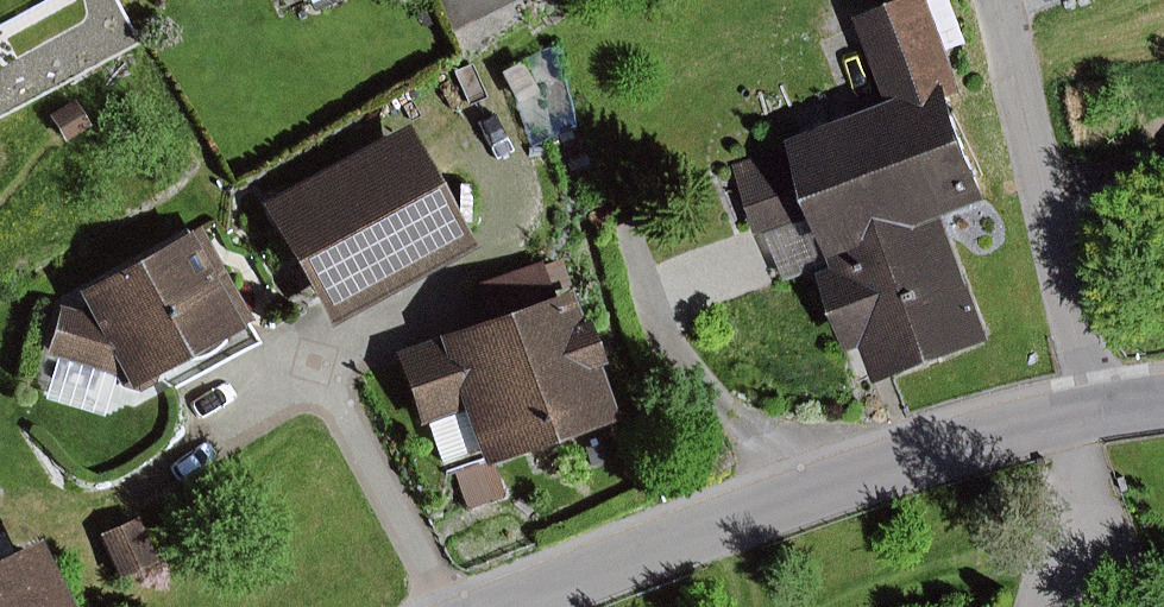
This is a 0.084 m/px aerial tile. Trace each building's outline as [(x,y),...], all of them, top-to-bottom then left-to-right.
[(102,28),(87,0),(0,0),(0,82),(102,28)] [(892,103),(733,164),(763,239),(774,235),(791,277),(840,258),(845,270),(830,276),(858,350),(873,344),(889,384),(1005,339),(958,218),(1006,199),(966,96),(976,92),(959,49),(974,43),(957,0),(904,0),(858,17),(892,103)] [(95,125),(80,99),(51,116),(67,142),(95,125)] [(481,247),(412,124),(266,205),(335,328),(481,247)] [(92,311),(64,303),(49,355),(119,375),(124,387),(142,391),(160,383),(162,374),(255,323),(202,227),(82,293),(92,311)] [(586,323),(562,253),(478,283),(491,319),(443,336),(446,344),(403,360),(426,424),(469,409),(489,465),(621,419),(602,366),(612,362),(596,319),(586,323)] [(142,518),(102,534),(121,580),(160,563),(142,518)] [(45,540),(18,553),(7,531),(0,535),(0,606),(78,606),(45,540)]
